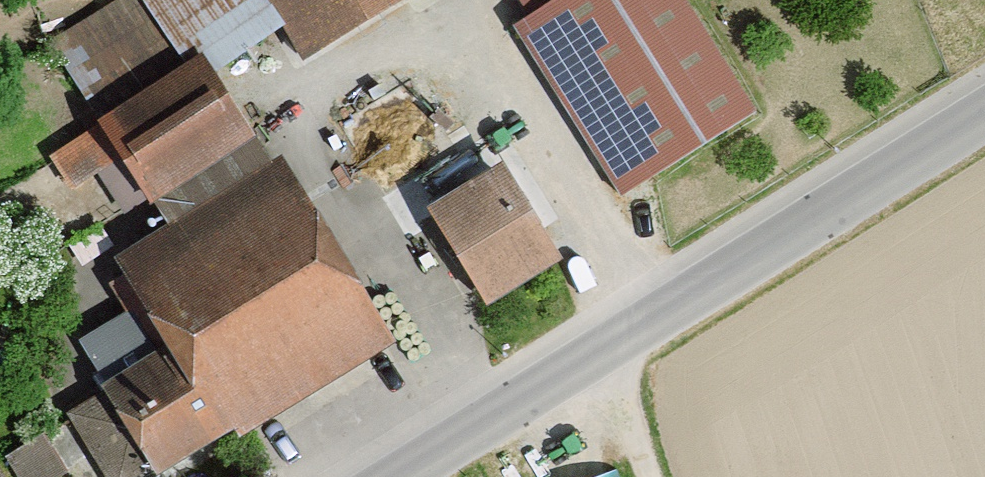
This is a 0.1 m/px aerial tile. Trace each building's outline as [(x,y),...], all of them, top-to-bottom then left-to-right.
[(82,78),(148,35),(126,0),(100,0),(51,31),(82,78)] [(85,82),(105,111),(188,56),(151,0),(131,0),(155,36),(85,82)] [(768,108),(707,0),(519,0),(626,188),(768,108)] [(544,259),(490,172),(418,216),(472,304),(544,259)] [(290,196),(118,304),(155,364),(96,401),(144,476),(178,476),(385,347),(290,196)] [(12,441),(27,476),(55,476),(73,470),(54,425),(12,441)] [(621,460),(573,476),(628,476),(621,460)]
